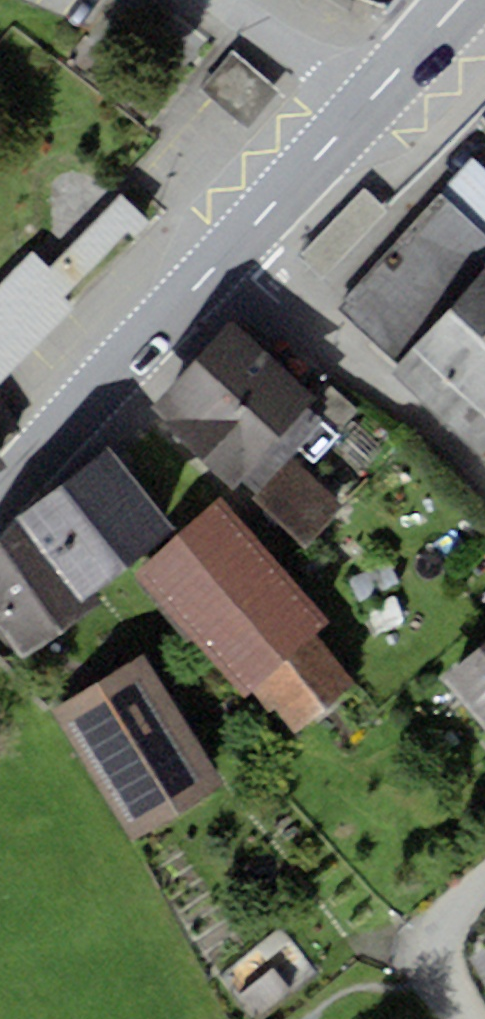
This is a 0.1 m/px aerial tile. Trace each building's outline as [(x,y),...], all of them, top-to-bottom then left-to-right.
[(235,47),(199,89),(245,128),(281,87),(276,83),(249,59),(235,47)] [(475,160),(335,308),(402,371),(484,283),(484,169),(475,160)] [(365,188),(300,256),(313,268),(325,281),(390,211),(365,188)] [(77,306),(66,296),(128,232),(135,238),(150,223),(123,195),(51,268),(33,251),(0,284),(0,384),(77,306)] [(402,371),(400,370),(484,450),(484,283),(402,371)] [(313,390),(234,316),(149,407),(234,486),(243,477),(257,490),(291,453),(323,419),(310,407),(320,397),(313,390)] [(323,379),(313,390),(320,397),(310,407),(323,419),(338,432),(358,410),(323,379)] [(173,530),(109,445),(18,515),(84,601),(95,592),(173,530)] [(346,504),(291,453),(257,490),(251,497),(307,548),(346,504)] [(332,622),(223,497),(137,573),(246,697),(254,690),(317,634),(332,622)] [(18,515),(0,538),(0,623),(24,660),(102,602),(95,592),(84,601),(18,515)] [(317,634),(254,690),(295,737),(359,682),(317,634)] [(443,679),(484,726),(484,642),(443,679)] [(146,656),(53,711),(131,842),(225,787),(146,656)] [(471,956),(484,978),(484,948),(471,956)]
